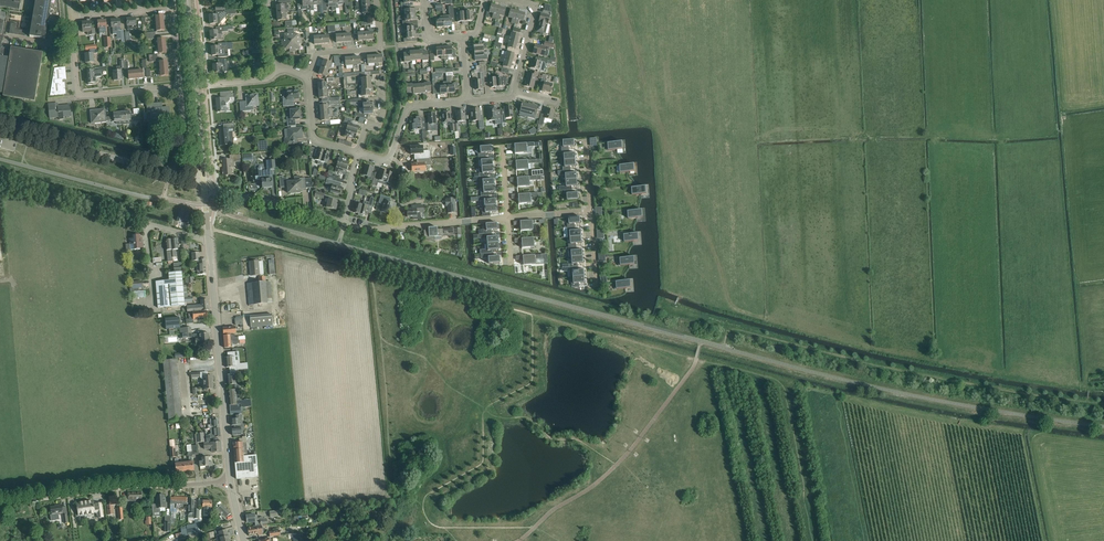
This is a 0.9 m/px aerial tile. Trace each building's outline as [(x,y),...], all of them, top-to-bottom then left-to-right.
[(11,8),(11,9),(19,10),(20,3),(21,3),(20,3),(21,1),(15,0),(0,0),(0,7),(4,8),(5,7),(11,8)] [(44,39),(45,39),(47,25),(60,24),(59,20),(61,20),(60,15),(59,15),(59,11),(60,11),(60,6),(58,6),(58,2),(59,2),(59,0),(38,0),(32,32),(30,32),(30,34),(30,37),(44,39)] [(310,0),(302,0),(303,4),(298,4),(299,14),(302,13),(302,10),(308,9),(308,11),(308,12),(311,12),(311,10),(310,0)] [(277,14),(286,13),(289,13),(289,9),(285,9),(284,5),(277,6),(277,14)] [(495,18),(498,7),(491,5),(489,12),(493,13),(492,18),(495,18)] [(370,6),(362,6),(356,7),(355,7),(356,10),(362,10),(363,14),(367,13),(370,13),(370,6)] [(411,9),(410,6),(401,7),(402,10),(405,10),(405,15),(416,14),(415,12),(417,11),(417,9),(411,9)] [(443,16),(443,19),(444,27),(452,26),(451,23),(455,23),(453,6),(448,7),(449,14),(449,16),(443,16)] [(506,9),(498,7),(495,18),(498,19),(500,15),(504,16),(506,9)] [(465,17),(472,16),(472,12),(467,12),(467,8),(464,9),(465,17)] [(3,94),(3,97),(8,97),(26,100),(33,102),(35,102),(43,53),(16,49),(15,47),(1,48),(2,41),(3,41),(3,39),(4,34),(6,22),(8,13),(1,12),(1,11),(0,10),(0,93),(3,94)] [(515,23),(518,12),(510,10),(509,17),(512,18),(511,22),(515,23)] [(210,24),(216,24),(217,24),(218,25),(226,15),(225,14),(225,11),(216,12),(216,15),(209,16),(210,24)] [(518,12),(515,23),(518,24),(519,20),(523,21),(525,14),(518,12)] [(537,31),(543,33),(544,33),(546,24),(548,24),(550,16),(541,13),(539,22),(537,31)] [(416,14),(405,15),(406,21),(402,21),(403,25),(412,24),(412,21),(418,20),(418,17),(416,17),(416,14)] [(156,24),(164,23),(163,16),(156,16),(156,24)] [(136,18),(127,19),(127,24),(127,26),(128,30),(132,30),(136,29),(136,24),(136,18)] [(120,19),(111,20),(111,26),(112,27),(113,27),(113,31),(113,35),(119,35),(119,31),(120,31),(120,26),(121,26),(120,25),(120,19)] [(444,27),(443,19),(436,20),(437,25),(437,28),(444,27)] [(98,21),(98,27),(99,32),(107,32),(106,21),(98,21)] [(92,29),(91,22),(82,23),(83,32),(89,32),(89,35),(95,35),(95,28),(92,29)] [(164,23),(156,24),(157,31),(165,30),(164,23)] [(412,27),(412,24),(403,25),(403,30),(406,30),(406,33),(417,32),(417,29),(419,29),(418,26),(412,27)] [(228,26),(221,27),(216,27),(216,31),(210,32),(211,41),(221,40),(221,33),(222,33),(222,32),(229,31),(228,26)] [(365,33),(366,40),(373,40),(373,32),(369,32),(369,31),(365,31),(365,33)] [(291,42),(291,32),(288,32),(288,34),(284,34),(285,40),(282,40),(282,42),(291,42)] [(293,32),(291,32),(291,42),(301,41),(301,38),(300,38),(299,34),(294,35),(293,32)] [(417,32),(406,33),(407,38),(404,39),(404,42),(413,41),(416,41),(416,38),(419,38),(419,35),(417,35),(417,32)] [(366,40),(365,33),(358,33),(358,41),(366,40)] [(505,39),(517,42),(519,35),(511,33),(510,37),(506,36),(505,39)] [(517,42),(505,39),(504,42),(509,43),(508,47),(510,48),(515,49),(517,42)] [(301,41),(291,42),(292,52),(296,51),(295,50),(299,50),(299,44),(302,44),(301,41)] [(219,47),(212,47),(212,56),(218,55),(219,55),(219,57),(218,57),(218,58),(229,57),(228,46),(232,45),(232,42),(227,43),(224,43),(218,43),(219,47)] [(291,42),(282,42),(282,46),(283,46),(284,49),(289,49),(290,52),(292,52),(291,42)] [(167,53),(166,46),(158,46),(159,54),(167,53)] [(546,47),(545,47),(541,46),(541,47),(535,46),(533,53),(544,56),(546,47)] [(445,59),(444,47),(436,48),(437,56),(441,56),(441,59),(445,59)] [(451,47),(444,47),(445,59),(448,58),(448,55),(452,55),(454,58),(453,58),(456,58),(455,49),(452,50),(451,47)] [(484,55),(483,49),(473,50),(473,52),(474,52),(475,61),(488,60),(487,55),(484,55)] [(96,50),(95,50),(90,50),(90,54),(85,54),(86,59),(87,63),(86,63),(94,62),(93,54),(97,53),(96,50)] [(501,55),(500,58),(512,61),(514,54),(507,52),(506,56),(501,55)] [(375,56),(375,63),(375,67),(379,66),(378,63),(383,63),(382,55),(375,56)] [(375,63),(375,56),(367,56),(368,64),(375,63)] [(353,66),(354,68),(357,68),(357,65),(361,65),(360,57),(352,58),(353,66)] [(353,66),(352,58),(345,58),(346,66),(353,66)] [(512,61),(500,58),(499,61),(504,62),(503,66),(505,67),(510,68),(512,61)] [(538,58),(537,61),(531,60),(530,64),(531,64),(530,68),(543,71),(545,64),(547,65),(548,63),(551,64),(552,61),(538,58)] [(218,64),(213,65),(214,73),(216,73),(216,74),(217,73),(221,72),(227,72),(226,65),(225,60),(226,60),(226,59),(218,60),(218,64)] [(324,60),(322,67),(329,70),(331,63),(324,60)] [(116,67),(117,71),(113,72),(114,81),(122,80),(121,69),(124,69),(123,62),(120,62),(120,67),(116,67)] [(55,68),(52,82),(61,82),(61,80),(67,79),(66,70),(64,70),(65,67),(55,68)] [(329,70),(322,67),(319,74),(326,77),(329,70)] [(168,68),(160,69),(161,76),(169,76),(168,68)] [(101,77),(101,71),(101,70),(95,71),(95,70),(87,71),(88,83),(96,83),(96,77),(101,77)] [(533,88),(535,83),(536,77),(537,77),(538,73),(531,71),(530,74),(528,74),(525,86),(533,88)] [(496,78),(497,89),(499,88),(499,87),(503,87),(503,86),(506,86),(507,80),(502,78),(502,77),(496,78)] [(542,79),(541,80),(540,86),(543,86),(542,90),(550,92),(552,84),(546,83),(546,80),(542,79)] [(484,80),(481,80),(475,81),(476,90),(480,90),(480,91),(483,91),(482,87),(485,87),(484,80)] [(61,82),(52,82),(50,96),(64,94),(65,90),(66,90),(65,83),(61,83),(61,82)] [(448,93),(447,86),(447,82),(443,82),(443,86),(440,86),(440,94),(440,95),(445,94),(445,93),(448,93)] [(450,82),(447,82),(447,86),(448,93),(455,92),(455,89),(458,89),(458,83),(454,83),(454,85),(451,85),(450,82)] [(319,91),(327,90),(328,90),(331,90),(330,86),(326,87),(326,83),(318,83),(319,91)] [(327,90),(319,91),(320,98),(322,98),(322,102),(328,102),(330,102),(330,98),(330,97),(329,97),(329,92),(331,92),(331,90),(328,90),(327,90)] [(230,98),(234,98),(234,94),(231,94),(231,91),(220,92),(221,99),(216,99),(217,105),(218,112),(226,111),(225,103),(227,103),(230,100),(230,98)] [(283,107),(294,106),(294,101),(293,101),(293,100),(299,99),(299,97),(300,96),(300,94),(299,93),(299,91),(286,92),(287,97),(284,98),(284,102),(283,102),(283,107)] [(259,94),(246,95),(247,101),(240,101),(240,111),(253,110),(253,106),(259,105),(259,94)] [(63,117),(66,117),(71,116),(71,111),(70,105),(58,106),(58,103),(48,104),(49,118),(59,117),(59,120),(63,119),(63,117)] [(149,127),(156,126),(161,126),(161,120),(164,120),(163,119),(170,118),(169,107),(159,108),(158,103),(147,104),(148,112),(154,111),(155,121),(149,121),(149,127)] [(520,112),(519,116),(524,117),(524,116),(528,117),(528,114),(535,116),(535,118),(539,119),(541,112),(537,111),(538,106),(531,104),(531,105),(522,103),(522,105),(521,105),(521,106),(521,110),(520,112)] [(321,113),(333,113),(333,109),(328,110),(327,105),(320,106),(321,113)] [(513,118),(512,112),(512,106),(504,107),(505,115),(502,115),(502,124),(506,124),(505,119),(513,118)] [(374,108),(363,108),(364,112),(362,112),(362,114),(356,112),(355,116),(360,117),(364,119),(367,119),(368,116),(368,114),(373,114),(373,110),(374,110),(374,108)] [(502,124),(502,121),(501,115),(497,116),(496,108),(488,109),(489,121),(495,121),(495,125),(502,124)] [(106,121),(106,117),(105,109),(101,109),(101,111),(91,112),(90,110),(91,123),(107,122),(106,121)] [(288,126),(296,126),(295,120),(301,119),(300,109),(290,110),(291,117),(287,117),(288,126)] [(484,128),(484,125),(484,120),(480,120),(479,109),(471,110),(472,121),(479,120),(480,129),(484,128)] [(547,109),(545,114),(544,118),(552,120),(554,111),(547,109)] [(130,111),(122,112),(123,125),(129,124),(130,122),(130,120),(132,120),(132,119),(140,118),(139,114),(130,115),(130,112),(130,111)] [(465,122),(465,113),(464,111),(456,111),(457,122),(465,122)] [(123,125),(122,112),(113,113),(113,114),(114,116),(106,117),(106,121),(114,120),(114,122),(121,121),(122,125),(123,125)] [(451,122),(450,117),(450,112),(442,113),(443,123),(451,122)] [(333,116),(333,113),(321,113),(321,121),(329,120),(329,116),(333,116)] [(425,124),(426,132),(430,131),(430,125),(437,124),(436,120),(435,113),(428,114),(429,124),(425,124)] [(426,132),(425,124),(422,125),(421,117),(418,117),(418,120),(412,120),(412,124),(411,124),(411,131),(422,130),(422,132),(426,132)] [(346,129),(357,133),(359,126),(352,124),(353,121),(345,118),(344,122),(348,123),(346,129)] [(224,129),(219,129),(219,134),(220,134),(221,141),(220,141),(221,146),(226,145),(229,145),(233,144),(232,132),(229,132),(229,128),(235,127),(234,123),(229,124),(223,124),(224,129)] [(292,146),(292,147),(298,146),(297,138),(302,138),(302,128),(288,129),(289,139),(285,139),(285,141),(285,142),(285,144),(286,145),(286,146),(292,146)] [(357,133),(346,129),(344,136),(348,137),(355,139),(357,133)] [(0,139),(0,148),(3,149),(2,152),(6,153),(7,148),(11,148),(12,144),(11,145),(11,147),(9,146),(9,145),(0,139)] [(562,151),(570,150),(569,147),(575,147),(574,140),(561,141),(562,151)] [(538,142),(508,145),(508,148),(514,148),(515,154),(527,153),(527,147),(534,147),(539,146),(538,142)] [(608,143),(608,146),(606,146),(607,150),(619,150),(619,149),(623,149),(622,142),(608,143)] [(423,146),(410,147),(411,155),(414,154),(415,159),(415,160),(431,159),(430,150),(423,151),(423,146)] [(478,157),(486,156),(486,153),(492,153),(491,146),(480,147),(480,153),(478,154),(478,157)] [(321,162),(324,151),(318,149),(315,160),(318,161),(317,164),(320,165),(321,162)] [(570,153),(570,150),(562,151),(562,154),(564,154),(565,160),(576,160),(575,153),(570,153)] [(330,153),(324,151),(321,162),(327,164),(326,167),(330,168),(331,164),(332,161),(328,160),(330,153)] [(234,166),(233,161),(240,160),(240,155),(233,156),(233,155),(230,156),(230,160),(223,160),(224,169),(222,169),(223,175),(231,175),(231,167),(234,166)] [(337,166),(347,169),(349,162),(345,161),(346,158),(340,156),(337,166)] [(486,156),(478,157),(478,160),(481,160),(481,167),(493,166),(492,159),(486,159),(486,156)] [(419,163),(412,164),(412,172),(425,171),(424,164),(426,164),(426,166),(431,165),(431,159),(418,160),(419,163)] [(516,165),(516,170),(528,169),(528,164),(536,163),(535,159),(509,161),(509,165),(516,165)] [(576,160),(565,160),(565,167),(563,167),(563,171),(571,170),(571,167),(577,166),(576,160)] [(453,161),(440,162),(440,166),(447,165),(447,172),(454,171),(453,161)] [(634,164),(631,164),(620,165),(620,173),(630,172),(635,171),(634,164)] [(373,181),(374,176),(375,173),(372,172),(373,168),(366,165),(363,175),(368,176),(367,179),(373,181)] [(347,169),(337,166),(335,172),(345,175),(347,169)] [(493,166),(481,167),(479,167),(480,177),(487,176),(487,173),(493,173),(493,166)] [(271,179),(271,174),(270,170),(259,171),(260,180),(262,180),(263,188),(264,188),(264,189),(267,188),(267,187),(272,187),(271,179)] [(374,176),(373,181),(372,184),(377,185),(378,181),(384,183),(388,172),(381,170),(379,178),(374,176)] [(571,170),(563,171),(558,171),(558,175),(566,175),(566,180),(577,179),(577,173),(571,173),(571,170)] [(397,190),(397,181),(391,181),(393,174),(388,172),(384,183),(383,185),(390,187),(390,186),(392,187),(392,190),(397,190)] [(344,180),(338,178),(336,178),(336,177),(328,175),(327,179),(343,183),(344,180)] [(295,193),(294,181),(289,182),(288,178),(284,178),(284,176),(279,176),(280,188),(285,188),(285,187),(288,187),(288,193),(290,193),(290,194),(295,193)] [(294,181),(295,193),(301,193),(300,192),(302,192),(302,189),(306,188),(305,178),(299,178),(299,176),(294,176),(294,181)] [(487,176),(480,177),(480,180),(482,180),(483,186),(494,186),(493,179),(488,179),(487,176)] [(537,176),(510,178),(510,182),(517,181),(517,187),(518,187),(530,186),(529,181),(537,180),(541,180),(540,176),(537,176)] [(577,179),(566,180),(567,186),(559,186),(560,191),(565,190),(573,190),(572,187),(578,186),(577,179)] [(335,182),(330,180),(327,180),(326,185),(329,185),(329,188),(330,188),(329,192),(340,194),(342,187),(334,185),(335,182)] [(494,186),(483,186),(480,187),(481,197),(489,196),(489,193),(495,193),(494,186)] [(646,186),(643,187),(632,187),(632,195),(642,194),(647,194),(646,187),(646,186)] [(573,193),(573,190),(565,190),(565,194),(567,194),(568,200),(579,199),(578,192),(573,193)] [(538,193),(511,195),(512,199),(518,198),(519,204),(531,203),(531,197),(538,197),(538,193)] [(384,204),(382,210),(382,211),(385,212),(386,211),(390,213),(391,209),(394,210),(396,203),(389,201),(390,198),(391,199),(391,198),(381,195),(381,196),(382,196),(379,203),(384,204)] [(489,196),(481,197),(476,197),(476,201),(484,201),(484,206),(495,205),(495,199),(489,199),(489,196)] [(326,207),(336,210),(337,205),(336,205),(337,201),(325,198),(324,202),(328,203),(326,207)] [(368,207),(363,205),(360,216),(362,216),(362,215),(366,216),(367,212),(371,213),(372,207),(374,199),(371,198),(368,207)] [(448,213),(455,212),(454,198),(447,199),(447,200),(446,200),(446,205),(447,205),(448,213)] [(360,216),(363,205),(359,204),(353,203),(352,208),(355,209),(354,213),(358,214),(358,215),(360,216)] [(412,209),(407,209),(408,217),(413,217),(413,219),(414,220),(419,219),(420,218),(420,213),(423,212),(423,205),(412,206),(412,209)] [(495,205),(484,206),(482,206),(483,217),(490,216),(490,213),(496,212),(495,205)] [(642,210),(636,210),(628,211),(628,218),(638,218),(638,217),(643,217),(642,210)] [(194,220),(195,216),(192,215),(193,213),(187,211),(186,214),(180,213),(177,221),(181,222),(181,219),(190,222),(191,219),(194,220)] [(567,228),(575,227),(575,224),(581,224),(580,217),(567,217),(567,228)] [(513,221),(513,222),(514,225),(520,225),(521,231),(533,230),(532,220),(513,221)] [(484,234),(492,233),(492,230),(497,230),(497,223),(483,224),(484,234)] [(437,227),(433,228),(428,228),(428,230),(424,230),(424,237),(425,237),(425,239),(435,242),(435,241),(434,241),(434,237),(450,235),(449,228),(437,229),(437,227)] [(575,227),(567,228),(568,238),(570,237),(582,237),(581,230),(575,230),(575,227)] [(492,233),(484,234),(479,234),(479,239),(487,238),(487,244),(498,243),(498,236),(492,236),(492,233)] [(638,233),(635,234),(624,234),(624,242),(635,241),(639,241),(638,234),(638,233)] [(129,239),(130,245),(130,250),(134,250),(140,249),(140,248),(144,248),(143,237),(141,238),(140,235),(133,235),(133,238),(129,239)] [(522,242),(522,248),(534,247),(534,237),(515,239),(515,243),(522,242)] [(582,237),(570,237),(571,244),(569,244),(569,247),(577,247),(577,244),(582,243),(582,237)] [(498,243),(487,244),(487,249),(480,250),(480,254),(493,253),(493,250),(499,250),(498,243)] [(577,247),(569,247),(570,257),(572,257),(583,256),(583,250),(577,250),(577,247)] [(206,274),(205,260),(200,260),(199,252),(192,253),(193,261),(196,260),(197,275),(206,274)] [(493,253),(480,254),(481,259),(488,258),(488,264),(500,263),(499,256),(494,256),(493,253)] [(541,258),(540,254),(516,256),(516,260),(523,260),(523,265),(536,264),(535,259),(541,258)] [(583,256),(572,257),(572,264),(570,264),(570,267),(578,267),(578,264),(584,263),(583,256)] [(634,257),(629,257),(620,258),(620,261),(618,262),(619,266),(631,265),(631,264),(635,264),(634,257)] [(250,262),(251,276),(260,275),(258,261),(250,262)] [(578,267),(570,267),(571,269),(571,277),(585,276),(584,269),(578,270),(578,267)] [(158,308),(185,305),(182,278),(182,272),(174,273),(169,273),(169,280),(156,282),(158,308)] [(585,283),(585,276),(571,277),(572,287),(580,287),(579,283),(585,283)] [(268,304),(266,280),(265,277),(259,277),(259,282),(247,283),(249,305),(268,304)] [(630,280),(625,281),(616,281),(616,285),(614,285),(615,289),(627,288),(631,288),(631,281),(630,281),(630,280)] [(209,310),(208,300),(202,300),(201,300),(201,305),(187,306),(187,312),(192,312),(202,311),(202,310),(206,310),(207,310),(209,310)] [(186,319),(186,324),(194,323),(193,320),(198,319),(198,318),(208,317),(207,311),(193,312),(188,313),(189,316),(193,316),(193,319),(186,319)] [(250,328),(271,326),(269,314),(248,316),(250,328)] [(179,317),(165,318),(165,319),(166,319),(169,329),(166,329),(179,328),(180,328),(179,322),(181,322),(179,317)] [(191,331),(185,331),(185,334),(180,334),(180,338),(194,337),(194,345),(200,345),(210,344),(209,333),(199,334),(192,335),(191,331)] [(228,357),(225,357),(226,368),(235,367),(234,352),(227,353),(228,357)] [(169,421),(177,420),(182,420),(177,359),(163,361),(169,421)] [(233,387),(239,387),(239,384),(236,384),(235,374),(227,375),(228,385),(233,385),(233,387)] [(213,381),(213,378),(213,376),(203,376),(204,389),(212,389),(212,381),(213,381)] [(239,387),(233,387),(233,390),(228,390),(230,405),(240,404),(241,408),(251,407),(251,399),(240,400),(239,387)] [(230,405),(231,415),(240,414),(239,405),(230,405)] [(234,425),(242,425),(242,415),(235,416),(235,419),(231,419),(232,425),(234,425)] [(208,425),(208,426),(208,429),(213,428),(220,428),(219,418),(212,419),(212,425),(208,425)] [(242,425),(234,425),(234,428),(232,428),(233,435),(241,435),(241,428),(243,428),(242,425)] [(220,428),(213,428),(213,438),(221,437),(220,428)] [(205,441),(205,436),(205,433),(197,434),(198,443),(205,443),(205,441)] [(239,443),(233,443),(236,479),(242,479),(256,477),(258,476),(256,455),(247,456),(246,437),(242,437),(242,438),(239,439),(239,443)] [(220,440),(215,441),(210,441),(208,441),(208,443),(205,444),(205,449),(212,449),(212,452),(222,451),(221,442),(220,442),(220,440)] [(189,462),(184,462),(185,471),(194,471),(192,455),(199,454),(198,446),(188,447),(189,462)] [(200,470),(206,469),(213,469),(212,465),(209,465),(208,457),(201,458),(202,462),(199,462),(200,470)] [(185,471),(184,462),(179,463),(178,459),(175,459),(175,463),(176,472),(185,471)] [(126,495),(125,500),(140,503),(140,502),(139,502),(139,499),(142,499),(142,492),(128,493),(128,496),(126,496),(126,495)] [(156,496),(156,505),(152,505),(153,512),(160,512),(160,508),(166,508),(166,502),(165,502),(164,495),(156,496)] [(107,506),(107,509),(108,515),(113,514),(112,505),(118,505),(117,496),(109,497),(110,505),(107,506)] [(170,512),(170,518),(175,518),(176,504),(186,505),(187,498),(174,497),(174,498),(170,498),(170,512)] [(189,505),(188,520),(193,521),(194,519),(199,519),(199,510),(194,509),(194,499),(189,499),(189,505)] [(78,510),(78,514),(79,516),(97,513),(97,515),(97,516),(98,516),(98,518),(103,517),(101,503),(96,504),(96,505),(94,505),(93,501),(90,501),(88,502),(88,501),(87,501),(87,502),(86,502),(84,502),(83,502),(82,503),(82,502),(82,503),(80,503),(79,503),(77,503),(77,505),(77,509),(77,510),(78,510)] [(212,508),(212,506),(212,501),(203,501),(203,506),(202,516),(212,517),(212,508)] [(50,507),(51,512),(51,515),(50,515),(51,521),(51,520),(56,519),(56,520),(59,519),(59,514),(63,514),(62,504),(56,505),(56,506),(50,507)] [(215,510),(219,514),(225,519),(231,514),(221,504),(215,510)] [(256,526),(261,526),(261,524),(267,524),(267,521),(263,521),(263,517),(258,518),(258,515),(246,516),(247,523),(255,522),(256,526)] [(261,526),(253,527),(247,528),(249,535),(258,534),(258,535),(263,534),(261,526)] [(217,539),(230,535),(230,533),(228,533),(227,530),(219,532),(219,535),(216,536),(217,539)]
